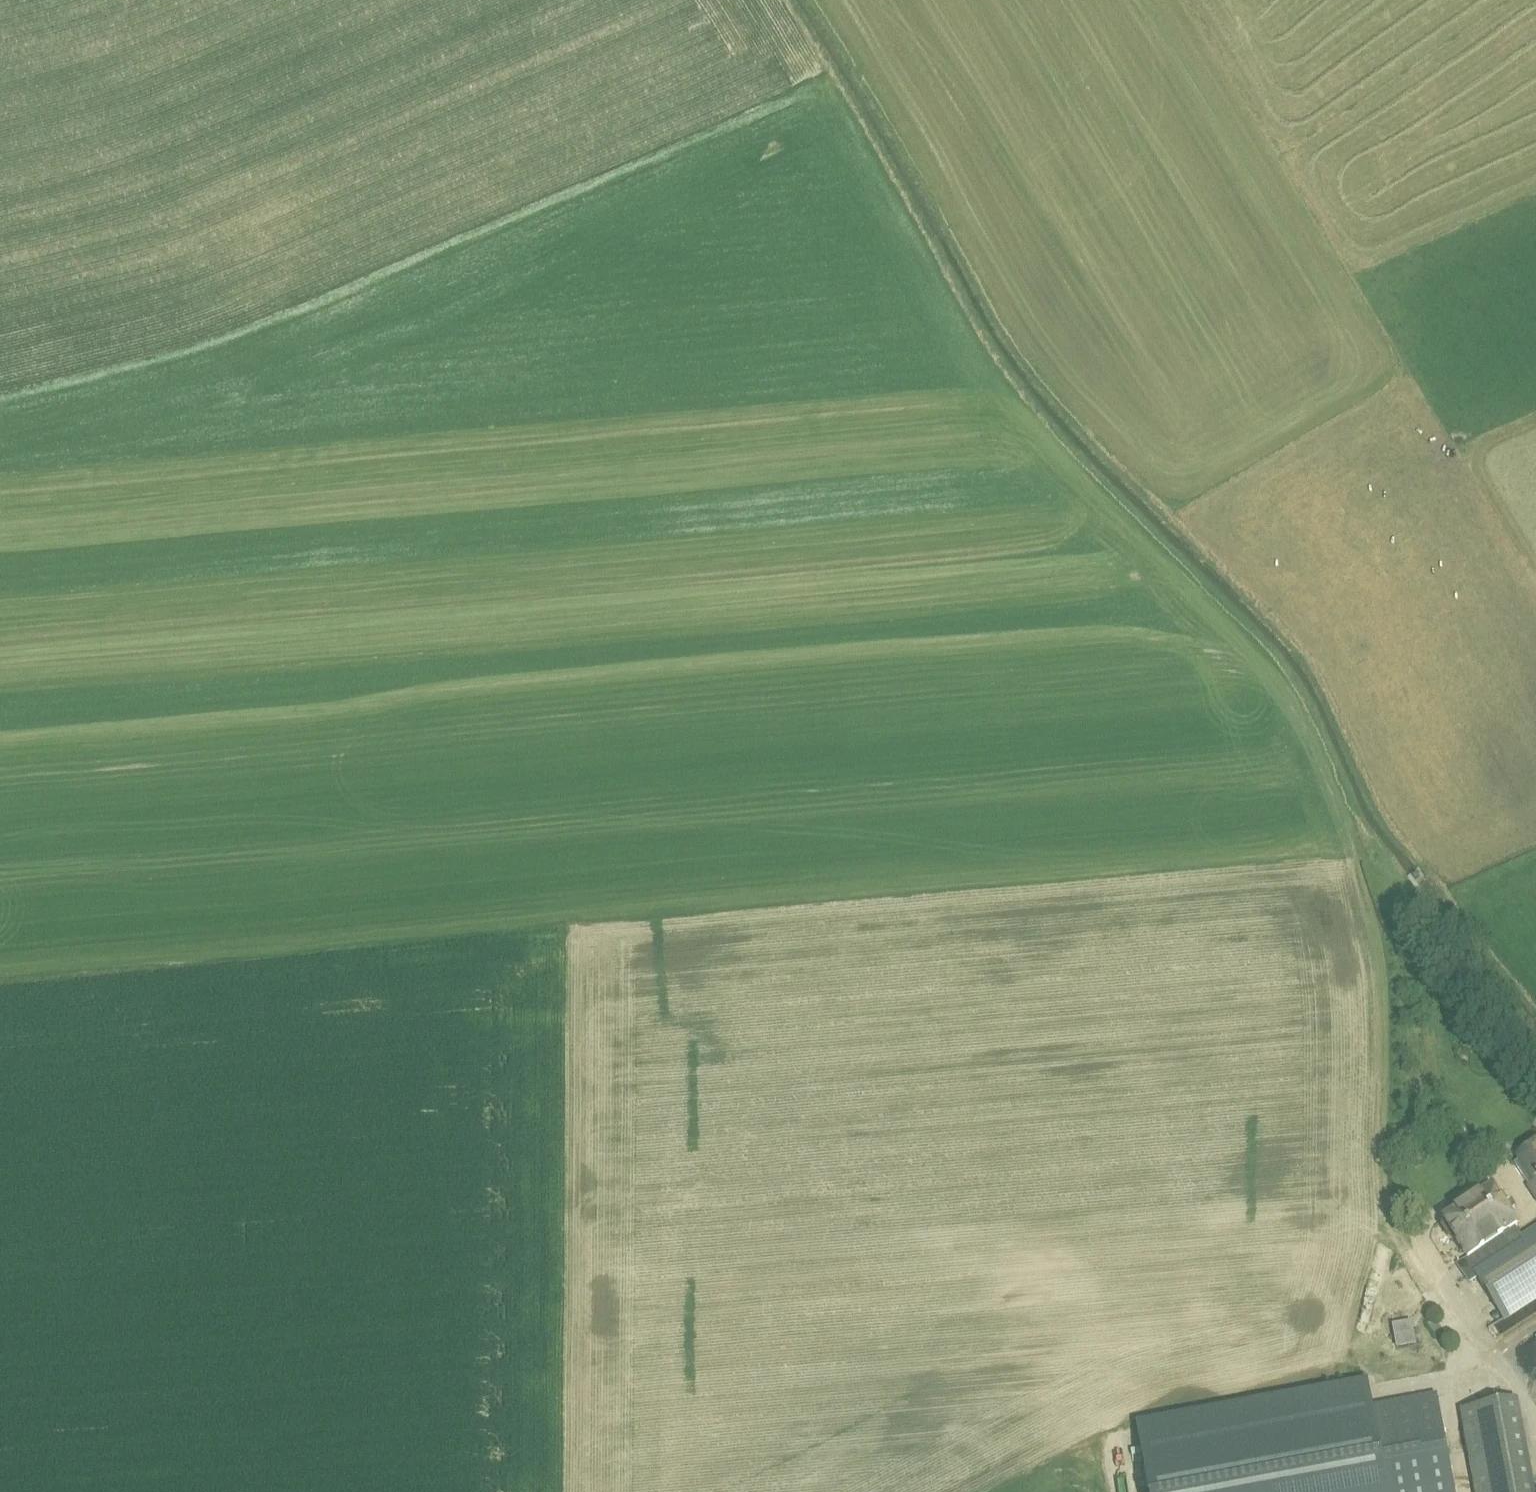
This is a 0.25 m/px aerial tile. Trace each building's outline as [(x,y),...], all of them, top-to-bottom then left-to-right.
[(1535,1198),(1535,1145),(1517,1157),(1519,1161),(1514,1164),(1535,1198)] [(1443,1220),(1467,1258),(1468,1259),(1515,1227),(1518,1226),(1492,1186),(1443,1220)] [(1521,1236),(1522,1237),(1520,1238),(1522,1240),(1472,1273),(1477,1279),(1504,1322),(1535,1301),(1535,1226),(1521,1236)] [(1468,1259),(1467,1258),(1456,1265),(1469,1284),(1477,1279),(1472,1273),(1522,1240),(1520,1238),(1522,1237),(1521,1236),(1515,1227),(1468,1259)] [(1368,1384),(1138,1427),(1150,1491),(1453,1491),(1436,1395),(1372,1407),(1368,1384)] [(1515,1405),(1465,1415),(1469,1439),(1467,1440),(1476,1491),(1531,1491),(1515,1405)]
